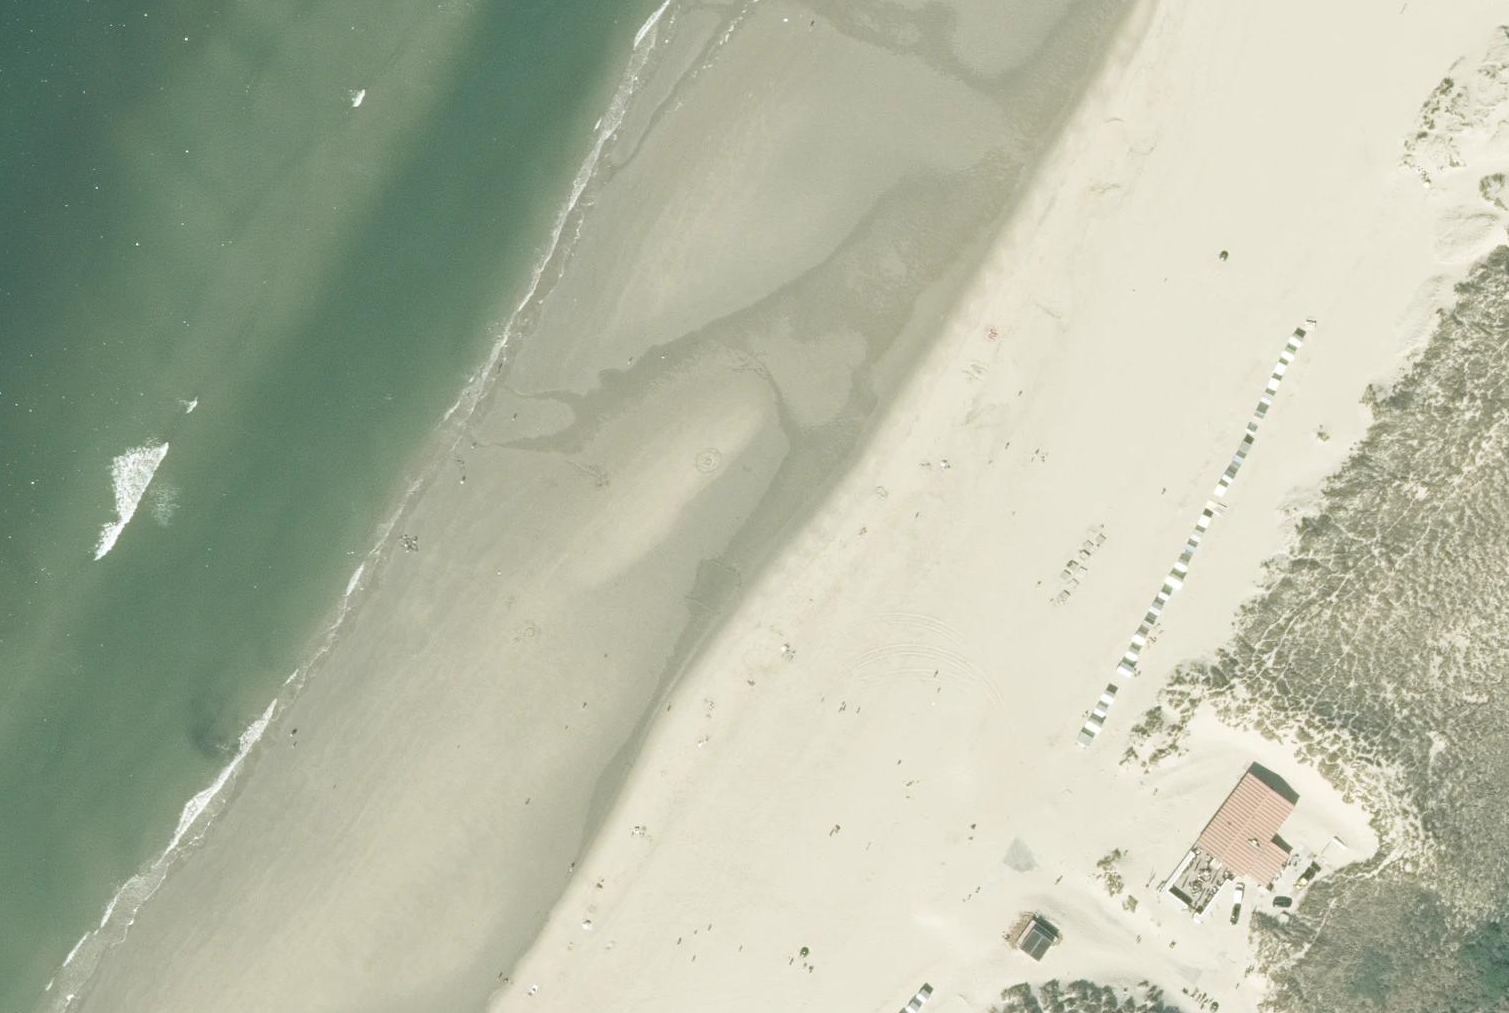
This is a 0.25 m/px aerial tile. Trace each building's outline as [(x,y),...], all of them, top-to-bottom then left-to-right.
[(1293,804),(1248,771),(1161,892),(1206,925),(1245,871),(1265,885),(1288,854),(1268,839),(1293,804)] [(1062,938),(1040,925),(1032,938),(1026,948),(1047,961),(1062,938)]
